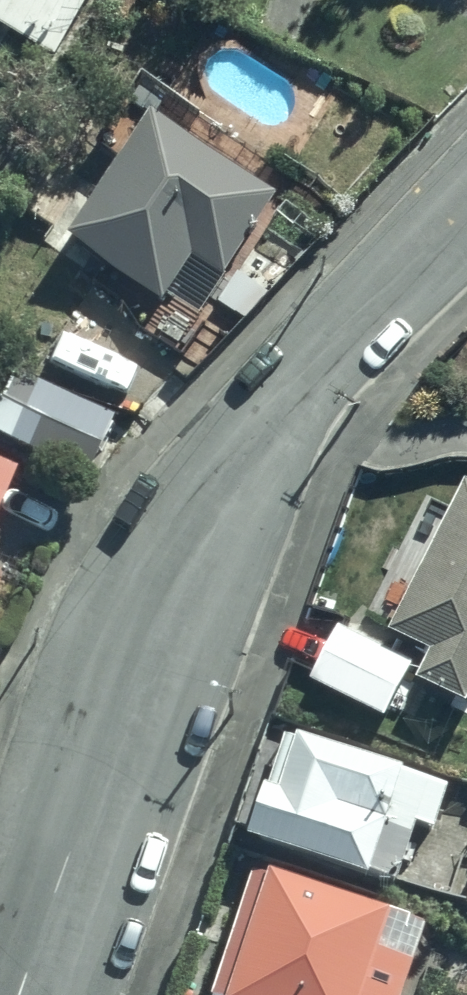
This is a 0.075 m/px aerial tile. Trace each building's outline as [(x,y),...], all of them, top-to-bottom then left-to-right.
[(55,55),(89,0),(0,0),(0,21),(55,55)] [(281,185),(153,102),(68,232),(165,295),(193,251),(224,272),(281,185)] [(18,364),(0,403),(0,431),(91,474),(120,412),(18,364)] [(0,454),(0,516),(21,464),(0,454)] [(400,649),(440,668),(428,694),(466,713),(466,511),(400,649)] [(344,636),(316,691),(396,730),(423,674),(344,636)] [(411,786),(301,751),(299,757),(289,753),(274,802),(269,801),(252,854),(377,894),(378,889),(405,898),(422,844),(439,850),(453,805),(410,791),(411,786)] [(272,885),(270,891),(258,887),(220,994),(415,994),(434,942),(272,885)]
